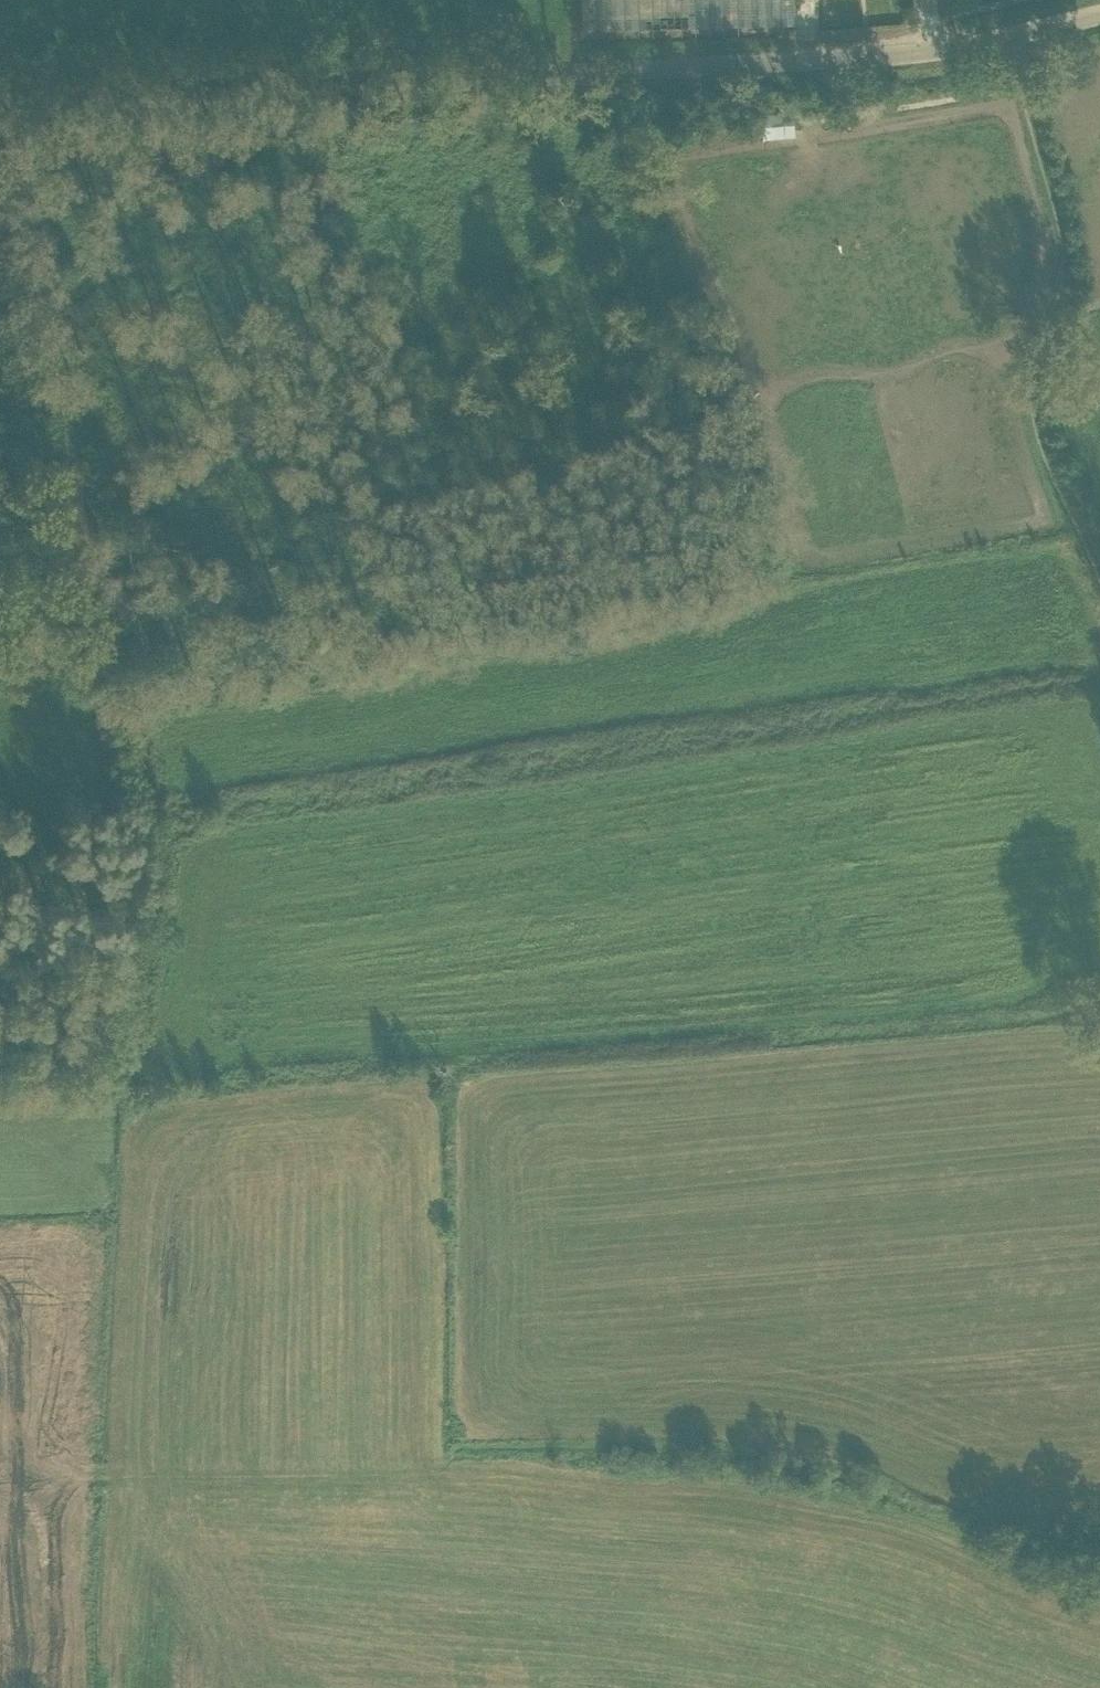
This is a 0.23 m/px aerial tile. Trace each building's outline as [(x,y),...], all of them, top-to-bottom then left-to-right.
[(580,32),(789,26),(789,0),(579,0),(580,32)]
